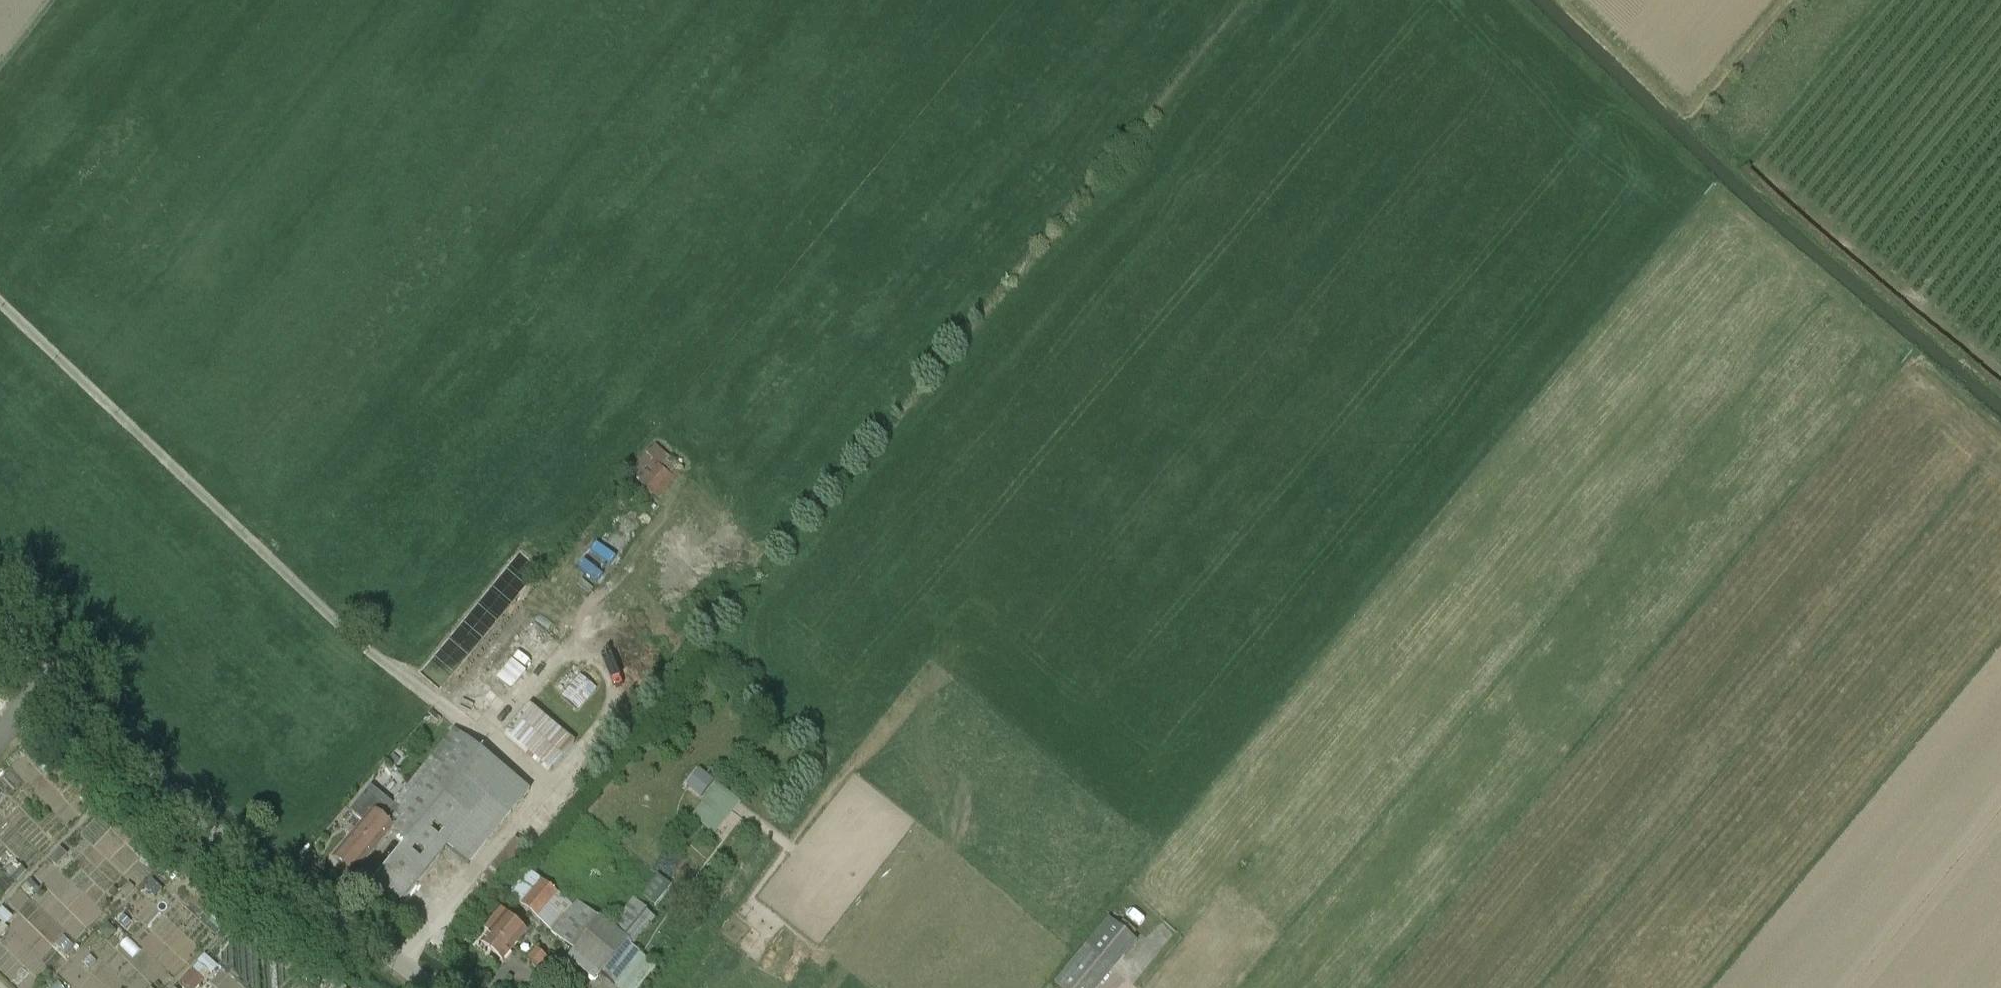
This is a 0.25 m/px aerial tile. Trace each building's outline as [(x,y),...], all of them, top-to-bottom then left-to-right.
[(633,471),(661,497),(687,469),(659,443),(633,471)] [(447,658),(460,668),(537,567),(516,551),(458,627),(455,625),(424,667),(434,675),(447,658)] [(514,659),(499,677),(513,688),(528,671),(514,659)] [(581,673),(564,694),(581,708),(598,687),(581,673)] [(551,772),(577,743),(533,702),(506,732),(551,772)] [(473,864),(533,786),(454,726),(384,818),(409,837),(373,884),(403,907),(449,846),(473,864)] [(701,797),(714,780),(702,770),(688,787),(701,797)] [(717,782),(694,816),(719,832),(741,798),(717,782)] [(394,835),(374,816),(330,870),(353,887),(394,835)] [(518,839),(484,876),(492,883),(526,847),(518,839)] [(656,904),(674,885),(660,873),(642,891),(656,904)] [(559,890),(543,876),(523,899),(525,900),(522,902),(538,915),(559,890)] [(616,921),(638,940),(659,917),(637,898),(616,921)] [(1151,925),(1125,901),(1056,981),(1064,987),(1098,987),(1151,925)] [(505,958),(529,927),(508,911),(486,937),(488,938),(485,940),(505,958)]
